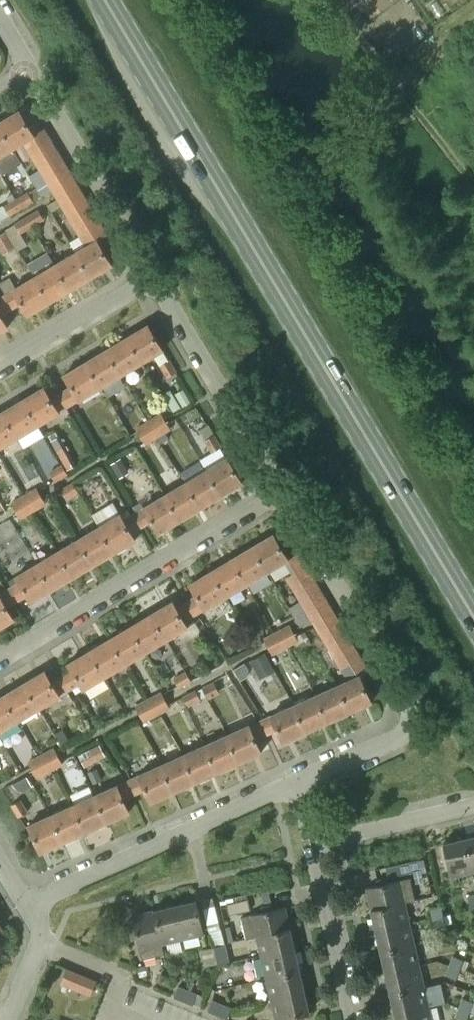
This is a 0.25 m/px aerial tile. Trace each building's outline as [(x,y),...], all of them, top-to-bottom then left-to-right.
[(0,122),(0,127),(13,149),(23,143),(28,152),(51,139),(45,128),(34,135),(19,111),(0,122)] [(13,149),(0,127),(0,156),(13,149)] [(56,148),(51,139),(28,152),(34,162),(56,148)] [(56,148),(34,162),(39,169),(40,171),(62,158),(56,148)] [(68,167),(62,158),(40,171),(46,181),(68,167)] [(46,181),(46,182),(51,190),(74,177),(68,167),(46,181)] [(29,175),(37,188),(42,196),(51,190),(46,182),(46,181),(40,171),(39,169),(29,175)] [(80,186),(74,177),(51,190),(42,196),(41,197),(43,200),(53,194),(54,195),(45,201),(48,205),(80,186)] [(85,196),(80,186),(48,205),(52,213),(62,208),(63,209),(85,196)] [(16,200),(22,209),(34,202),(28,192),(16,200)] [(85,196),(63,209),(69,219),(91,205),(85,196)] [(22,209),(16,200),(4,207),(10,216),(22,209)] [(97,215),(91,205),(69,219),(74,228),(97,215)] [(27,217),(32,227),(44,219),(38,210),(27,217)] [(97,215),(74,228),(80,238),(103,224),(97,215)] [(32,227),(27,217),(15,224),(20,234),(32,227)] [(103,224),(80,238),(86,247),(76,253),(90,278),(111,265),(97,241),(109,235),(103,224)] [(3,254),(16,247),(5,230),(0,233),(0,249),(3,254)] [(30,260),(35,270),(55,260),(49,250),(30,260)] [(76,253),(55,265),(70,290),(90,278),(76,253)] [(55,265),(35,277),(49,302),(70,290),(55,265)] [(16,289),(9,277),(0,282),(0,287),(6,296),(4,297),(11,309),(21,303),(28,315),(49,302),(35,277),(16,289)] [(4,297),(0,299),(0,331),(7,327),(0,315),(11,309),(4,297)] [(148,325),(127,338),(141,362),(162,349),(148,325)] [(141,362),(127,338),(106,350),(121,374),(122,374),(126,381),(137,375),(132,367),(141,362)] [(121,374),(106,350),(86,363),(100,387),(121,374)] [(160,365),(167,377),(177,371),(170,359),(160,365)] [(71,387),(61,393),(68,405),(100,387),(86,363),(64,375),(71,387)] [(68,405),(61,393),(51,399),(44,387),(23,400),(37,425),(59,412),(58,412),(68,405)] [(183,388),(175,393),(183,406),(191,401),(183,388)] [(181,407),(170,389),(163,394),(173,411),(181,407)] [(23,400),(2,412),(17,437),(37,425),(23,400)] [(2,412),(0,413),(0,447),(17,437),(2,412)] [(161,413),(148,420),(153,429),(166,421),(161,413)] [(153,429),(148,420),(136,428),(141,436),(153,429)] [(171,429),(166,421),(153,429),(158,437),(171,429)] [(153,429),(141,436),(146,445),(158,437),(153,429)] [(75,466),(59,436),(58,436),(56,432),(49,436),(51,440),(67,470),(75,466)] [(205,440),(212,453),(221,447),(222,447),(215,435),(205,440)] [(201,461),(206,470),(221,495),(242,482),(222,448),(201,461)] [(128,468),(120,456),(112,461),(119,474),(128,468)] [(51,471),(56,481),(68,474),(62,465),(51,471)] [(206,470),(186,482),(200,507),(221,495),(206,470)] [(61,489),(66,499),(78,492),(73,482),(61,489)] [(186,482),(165,495),(180,519),(200,507),(186,482)] [(29,503),(42,495),(37,487),(24,495),(29,503)] [(29,503),(24,495),(11,502),(16,511),(29,503)] [(42,495),(29,503),(34,511),(46,504),(42,495)] [(165,495),(144,507),(141,502),(133,507),(137,513),(134,515),(141,526),(151,520),(159,532),(180,519),(165,495)] [(29,503),(16,511),(21,519),(34,511),(29,503)] [(120,514),(99,527),(114,552),(135,539),(131,533),(141,526),(134,515),(124,521),(120,514)] [(99,527),(78,539),(93,564),(114,552),(99,527)] [(292,573),(306,565),(298,551),(287,558),(273,534),(252,547),(267,571),(285,561),(292,573)] [(93,564),(78,539),(58,551),(73,576),(93,564)] [(267,571),(252,547),(232,559),(246,584),(267,571)] [(58,551),(37,564),(52,589),(73,576),(58,551)] [(232,559),(211,571),(226,596),(246,584),(232,559)] [(52,589),(37,564),(16,576),(20,583),(10,589),(17,601),(27,595),(31,601),(52,589)] [(306,565),(292,573),(285,577),(292,588),(313,576),(306,565)] [(226,596),(211,571),(190,584),(197,596),(187,602),(194,614),(204,608),(204,609),(226,596)] [(313,576),(292,588),(299,599),(319,587),(313,576)] [(319,587),(299,599),(305,610),(326,597),(319,587)] [(14,619),(7,607),(17,601),(10,589),(0,595),(0,627),(14,619)] [(332,609),(326,597),(305,610),(312,621),(332,609)] [(172,601),(151,614),(166,639),(187,627),(188,628),(196,623),(192,615),(194,614),(187,602),(176,608),(172,601)] [(299,601),(289,608),(300,627),(311,620),(299,601)] [(166,639),(151,614),(131,626),(146,651),(166,639)] [(343,626),(336,615),(316,627),(323,638),(343,626)] [(281,639),(294,633),(290,624),(277,631),(281,639)] [(131,626),(110,638),(125,664),(146,651),(131,626)] [(349,637),(343,626),(323,638),(329,649),(349,637)] [(281,639),(277,631),(264,638),(268,646),(281,639)] [(299,641),(294,633),(281,639),(285,648),(299,641)] [(249,645),(245,637),(234,643),(238,651),(249,645)] [(356,647),(349,637),(329,649),(335,659),(356,647)] [(110,638),(90,651),(105,676),(105,675),(125,664),(110,638)] [(281,639),(268,646),(272,655),(285,648),(281,639)] [(356,647),(335,659),(342,670),(362,658),(356,647)] [(73,670),(62,677),(70,689),(80,683),(83,688),(94,682),(102,694),(112,687),(105,675),(105,676),(90,651),(68,663),(73,670)] [(271,665),(265,653),(251,661),(257,672),(271,665)] [(348,680),(337,685),(349,712),(371,701),(360,677),(370,671),(362,658),(342,670),(348,680)] [(70,689),(62,677),(52,683),(45,671),(24,683),(38,708),(59,695),(70,689)] [(174,678),(179,688),(191,681),(186,671),(174,678)] [(202,687),(207,697),(219,691),(213,681),(202,687)] [(24,683),(3,696),(18,720),(38,708),(24,683)] [(337,685),(315,695),(327,721),(349,712),(337,685)] [(183,696),(188,706),(201,699),(195,690),(183,696)] [(153,707),(166,700),(162,691),(148,698),(153,707)] [(327,721),(315,695),(293,705),(305,731),(327,721)] [(0,698),(0,731),(18,720),(3,696),(0,698)] [(153,707),(148,698),(135,705),(140,713),(153,707)] [(170,708),(166,700),(153,707),(157,715),(170,708)] [(271,716),(260,721),(266,734),(277,729),(283,741),(305,731),(293,705),(271,715),(271,716)] [(153,707),(140,713),(144,722),(157,715),(153,707)] [(249,725),(227,735),(239,762),(261,752),(255,739),(266,734),(260,721),(250,726),(249,725)] [(70,739),(63,728),(56,733),(62,743),(70,739)] [(227,735),(205,745),(217,771),(239,762),(227,735)] [(106,755),(100,744),(79,754),(85,766),(106,755)] [(217,771),(205,745),(183,755),(195,781),(217,771)] [(54,747),(41,754),(45,763),(59,756),(54,747)] [(45,763),(41,754),(28,761),(32,770),(45,763)] [(195,781),(183,755),(161,765),(173,791),(195,781)] [(59,756),(45,763),(50,771),(63,765),(59,756)] [(50,771),(45,763),(32,770),(36,778),(50,771)] [(139,776),(128,781),(134,794),(145,789),(151,801),(173,791),(161,765),(139,775),(139,776)] [(97,768),(88,772),(93,784),(102,780),(97,768)] [(134,794),(128,781),(95,796),(107,822),(129,812),(123,799),(134,794)] [(107,822),(95,796),(73,806),(85,832),(107,822)] [(33,824),(25,813),(28,811),(20,799),(11,805),(18,817),(19,817),(26,827),(29,825),(40,852),(63,841),(51,815),(33,824)] [(85,832),(73,806),(51,815),(63,841),(85,832)] [(465,839),(472,872),(473,872),(473,837),(465,839)] [(472,872),(465,839),(443,844),(451,877),(472,872)] [(420,869),(418,860),(408,862),(410,871),(420,869)] [(378,880),(379,885),(367,888),(372,910),(404,902),(415,900),(410,878),(389,882),(388,878),(378,880)] [(227,904),(229,915),(250,911),(248,900),(227,904)] [(197,901),(175,906),(182,938),(204,933),(197,901)] [(404,902),(372,910),(377,931),(409,924),(404,902)] [(263,912),(252,914),(241,916),(246,938),(257,936),(290,928),(285,906),(273,909),(272,905),(262,907),(263,912)] [(429,907),(432,917),(443,915),(441,905),(429,907)] [(182,938),(175,906),(154,910),(164,954),(162,943),(182,938)] [(132,915),(135,925),(129,926),(132,939),(137,938),(142,959),(164,954),(154,910),(132,915)] [(432,917),(434,928),(445,925),(443,915),(432,917)] [(226,944),(221,924),(210,926),(214,947),(226,944)] [(409,924),(377,931),(381,952),(414,944),(409,924)] [(295,950),(290,928),(257,936),(262,957),(295,950)] [(230,964),(226,944),(214,947),(218,963),(219,967),(230,964)] [(419,965),(414,944),(381,952),(386,973),(419,965)] [(218,963),(214,947),(202,950),(206,966),(218,963)] [(295,950),(262,957),(267,978),(300,971),(295,950)] [(449,966),(461,970),(464,961),(453,956),(449,966)] [(423,986),(419,965),(386,973),(391,994),(423,986)] [(461,970),(449,966),(446,975),(457,980),(461,970)] [(66,969),(59,985),(90,997),(96,981),(66,969)] [(300,971),(267,978),(271,999),(304,991),(300,971)] [(183,1000),(188,990),(178,986),(174,997),(183,1000)] [(423,986),(391,994),(396,1014),(428,1007),(423,986)] [(197,994),(188,990),(183,1000),(193,1004),(197,994)] [(271,999),(276,1019),(278,1019),(309,1013),(304,991),(271,999)] [(459,1008),(471,1012),(473,1003),(473,1002),(463,998),(459,1008)] [(218,1014),(222,1004),(212,1000),(208,1011),(218,1014)] [(222,1004),(218,1014),(227,1018),(232,1008),(222,1004)] [(396,1014),(397,1019),(431,1019),(428,1007),(396,1014)] [(459,1008),(455,1018),(460,1019),(468,1019),(471,1012),(459,1008)]
